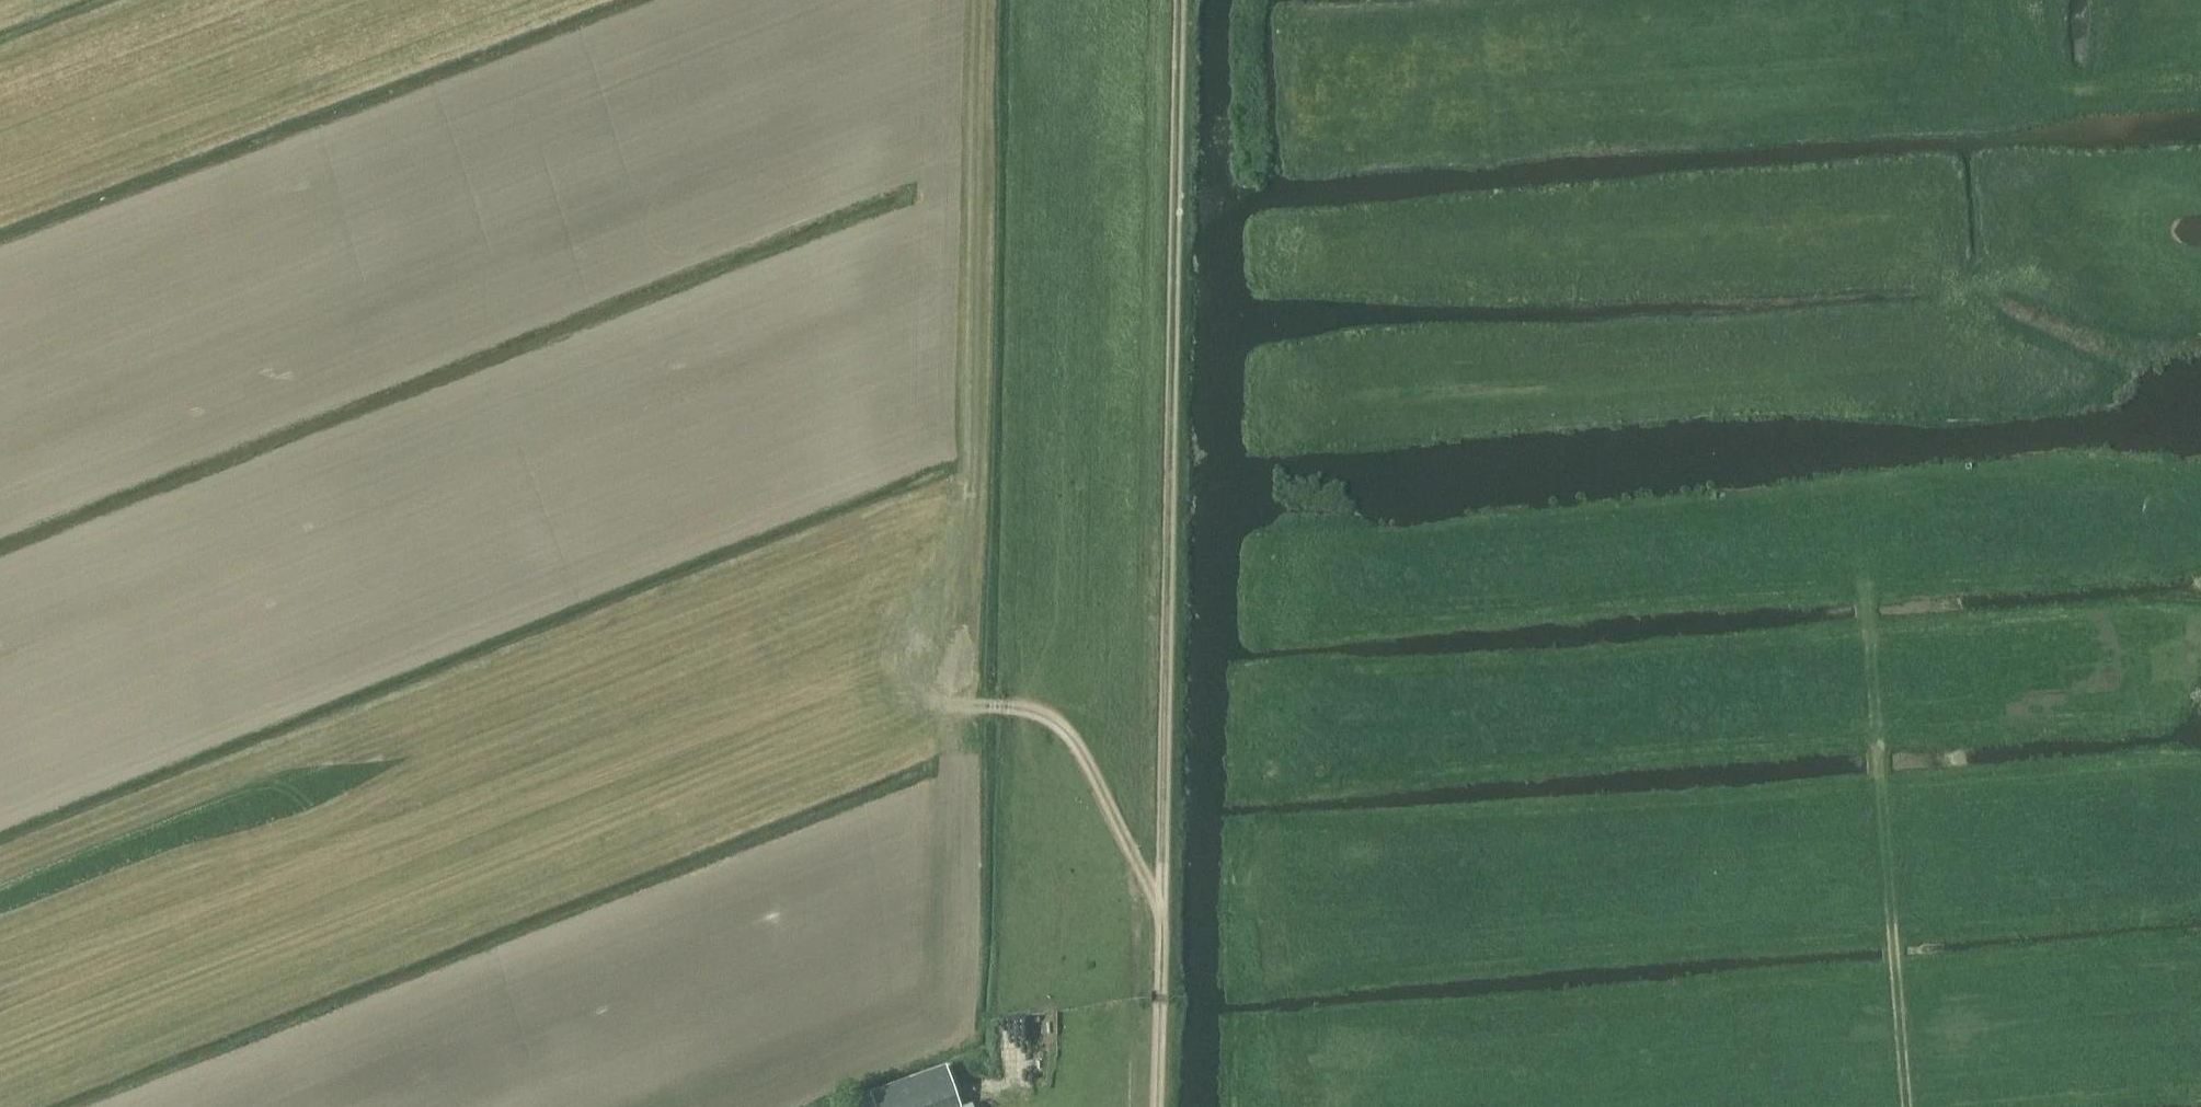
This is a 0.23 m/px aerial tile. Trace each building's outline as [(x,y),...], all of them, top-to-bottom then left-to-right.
[(917,1078),(872,1096),(876,1106),(928,1106),(917,1078)]
